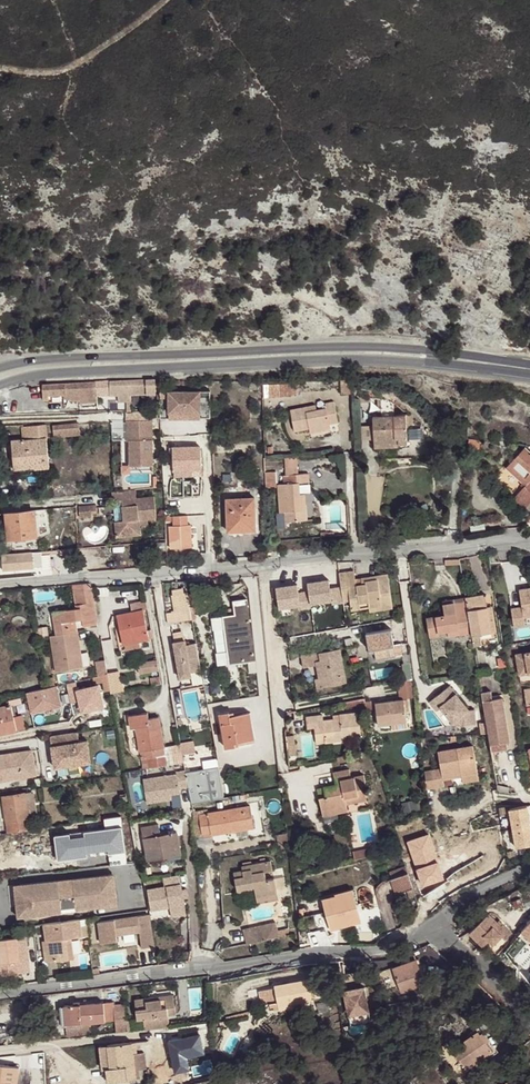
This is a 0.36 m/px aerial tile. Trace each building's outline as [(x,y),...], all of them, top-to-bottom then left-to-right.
[(42,384),(43,400),(49,399),(48,396),(64,395),(64,399),(72,398),(72,401),(80,401),(80,402),(97,401),(97,396),(109,395),(118,395),(118,402),(131,401),(130,395),(156,393),(155,379),(110,380),(42,384)] [(351,394),(350,379),(341,379),(341,394),(351,394)] [(169,412),(168,391),(160,391),(160,418),(185,418),(185,412),(169,412)] [(185,412),(185,391),(168,391),(169,412),(185,412)] [(200,412),(185,412),(185,418),(211,417),(210,391),(200,391),(200,412)] [(200,391),(185,391),(185,412),(200,412),(200,391)] [(310,406),(290,410),(294,431),(309,428),(310,433),(331,429),(330,424),(338,423),(334,402),(325,404),(326,408),(316,410),(311,411),(310,406)] [(131,410),(126,411),(127,440),(129,440),(130,466),(153,465),(151,410),(131,410)] [(406,415),(373,417),(374,440),(398,438),(398,443),(407,443),(406,415)] [(79,423),(53,425),(54,436),(80,434),(79,423)] [(50,466),(45,425),(23,428),(24,440),(12,441),(15,465),(34,463),(35,468),(50,466)] [(398,446),(398,443),(398,438),(374,440),(374,448),(398,446)] [(480,441),(468,439),(467,449),(478,450),(480,441)] [(202,469),(201,446),(173,447),(174,477),(184,477),(183,469),(202,469)] [(529,504),(529,452),(525,448),(507,468),(522,482),(526,485),(511,501),(523,512),(529,504)] [(285,459),(286,475),(298,474),(297,458),(285,459)] [(516,488),(522,482),(507,468),(501,474),(516,488)] [(183,469),(184,477),(203,476),(202,469),(183,469)] [(278,485),(280,512),(285,512),(285,520),(307,519),(306,505),(301,506),(300,494),(299,483),(309,482),(308,473),(298,474),(286,475),(287,484),(283,484),(278,485)] [(115,491),(112,492),(113,501),(122,500),(124,520),(116,521),(117,537),(141,534),(140,527),(147,526),(147,519),(156,518),(154,496),(136,498),(136,489),(122,490),(115,491)] [(254,498),(227,499),(228,531),(244,531),(244,525),(255,525),(254,498)] [(45,509),(6,513),(8,529),(12,529),(13,539),(37,536),(36,526),(46,525),(45,509)] [(187,525),(187,515),(173,516),(174,525),(169,526),(170,548),(192,547),(191,525),(187,525)] [(42,552),(32,553),(34,568),(43,567),(42,555),(42,552)] [(32,553),(1,555),(3,570),(34,568),(32,553)] [(341,586),(343,601),(350,600),(359,599),(359,602),(369,601),(370,606),(381,605),(382,609),(392,607),(388,575),(361,578),(362,584),(355,585),(353,571),(339,573),(341,586)] [(343,601),(341,586),(330,588),(329,579),(307,582),(309,590),(310,603),(331,600),(332,604),(343,602),(343,601)] [(91,582),(73,584),(76,604),(81,603),(81,608),(53,612),(56,634),(78,631),(77,626),(75,620),(83,619),(84,626),(97,624),(97,621),(98,621),(92,587),(91,582)] [(310,603),(309,590),(298,592),(297,583),(276,586),(278,607),(300,604),(300,608),(311,606),(310,603)] [(520,590),(522,607),(511,609),(514,627),(525,625),(524,619),(529,618),(529,588),(520,590)] [(190,613),(186,592),(173,595),(177,616),(190,613)] [(471,633),(472,635),(474,646),(481,645),(480,636),(480,634),(491,632),(496,631),(492,607),(487,608),(485,595),(465,598),(471,633)] [(471,633),(465,598),(454,600),(454,603),(443,605),(445,615),(427,618),(430,637),(439,635),(438,633),(448,631),(449,637),(471,633)] [(255,660),(247,599),(233,600),(235,615),(212,618),(214,629),(225,628),(228,651),(217,653),(218,665),(255,660)] [(359,599),(350,600),(351,609),(370,606),(369,601),(359,602),(359,599)] [(132,612),(118,615),(120,629),(123,628),(126,643),(138,641),(148,639),(143,610),(147,609),(146,600),(131,603),(132,612)] [(214,629),(217,653),(228,651),(225,628),(214,629)] [(367,632),(370,649),(383,647),(386,659),(396,657),(395,656),(393,645),(390,628),(367,632)] [(56,634),(51,636),(57,671),(83,667),(78,631),(56,634)] [(201,670),(196,643),(187,645),(186,639),(173,642),(180,678),(192,676),(191,671),(201,670)] [(139,647),(138,641),(126,643),(127,649),(139,647)] [(400,643),(393,645),(395,656),(402,654),(400,643)] [(341,648),(302,655),(307,680),(315,678),(317,688),(342,683),(340,674),(345,674),(341,648)] [(520,675),(529,673),(529,652),(516,654),(520,675)] [(98,676),(108,674),(107,673),(105,660),(95,661),(98,676)] [(157,660),(139,663),(141,673),(158,671),(157,660)] [(412,676),(410,661),(402,662),(404,677),(412,676)] [(107,673),(108,674),(111,690),(111,693),(116,692),(122,691),(119,671),(107,673)] [(111,690),(108,674),(98,676),(94,677),(96,693),(111,690)] [(151,678),(152,685),(161,683),(159,676),(151,678)] [(46,679),(48,688),(52,687),(55,686),(53,677),(46,679)] [(55,686),(52,687),(54,696),(61,695),(59,685),(55,686)] [(474,709),(469,710),(449,686),(430,703),(437,711),(441,708),(453,723),(453,726),(476,724),(474,709)] [(52,687),(48,688),(27,692),(31,711),(42,709),(40,701),(52,698),(55,698),(54,696),(52,687)] [(204,717),(198,689),(185,692),(191,719),(204,717)] [(491,691),(481,692),(488,734),(490,745),(491,745),(506,742),(509,742),(502,698),(492,700),(491,691)] [(103,712),(105,719),(110,718),(107,695),(101,696),(103,712)] [(54,706),(52,698),(40,701),(42,709),(54,706)] [(365,698),(343,702),(344,707),(358,705),(359,708),(366,707),(365,701),(365,698)] [(393,723),(407,721),(404,700),(376,703),(378,725),(393,723)] [(20,704),(10,706),(13,717),(22,715),(20,704)] [(0,707),(0,735),(16,731),(16,730),(25,728),(22,715),(13,717),(10,706),(10,705),(0,707)] [(105,719),(103,712),(95,713),(96,720),(105,719)] [(234,742),(249,740),(244,713),(229,716),(229,712),(219,714),(225,747),(235,745),(234,742)] [(254,739),(250,712),(244,713),(249,740),(254,739)] [(343,738),(360,737),(358,712),(340,714),(340,718),(334,719),(323,720),(323,715),(307,717),(308,728),(314,727),(316,738),(325,737),(325,742),(343,740),(343,738)] [(184,762),(181,744),(165,747),(159,717),(148,719),(147,713),(129,716),(131,727),(136,726),(142,759),(152,757),(154,767),(184,762)] [(78,732),(51,736),(55,767),(69,765),(77,764),(91,762),(88,740),(79,742),(78,732)] [(294,735),(286,736),(288,755),(296,754),(294,735)] [(506,742),(491,745),(492,750),(507,748),(506,742)] [(425,772),(427,788),(444,786),(443,779),(462,776),(462,782),(478,780),(473,746),(439,751),(441,770),(425,772)] [(36,775),(32,750),(0,755),(0,781),(36,775)] [(152,757),(142,759),(144,768),(154,767),(152,757)] [(184,764),(185,772),(220,767),(218,759),(184,764)] [(220,767),(185,772),(188,783),(192,804),(226,798),(220,767)] [(185,772),(185,768),(177,770),(177,772),(143,777),(147,800),(166,798),(165,791),(170,790),(179,789),(179,784),(188,783),(185,772)] [(334,813),(347,811),(346,804),(345,800),(366,795),(364,787),(366,786),(364,775),(351,777),(349,769),(333,772),(336,784),(324,786),(326,797),(320,798),(322,808),(333,806),(334,813)] [(31,792),(25,793),(28,817),(36,816),(33,794),(31,792)] [(8,832),(30,829),(28,817),(25,793),(2,796),(7,832),(8,832)] [(367,799),(366,795),(345,800),(346,804),(367,799)] [(512,827),(529,824),(526,804),(508,807),(512,827)] [(193,811),(195,835),(203,834),(211,833),(212,834),(254,828),(250,805),(208,812),(208,810),(193,811)] [(333,806),(322,808),(323,816),(334,813),(333,806)] [(123,816),(131,815),(130,808),(122,809),(123,816)] [(132,820),(131,815),(123,816),(122,817),(125,839),(135,838),(134,829),(132,820)] [(125,839),(122,817),(113,818),(116,841),(125,839)] [(140,819),(132,820),(134,829),(142,828),(142,827),(140,819)] [(73,846),(94,843),(91,824),(70,827),(73,846)] [(142,828),(144,838),(147,859),(181,853),(178,832),(160,836),(158,824),(142,827),(142,828)] [(516,847),(529,844),(529,828),(529,824),(512,827),(516,847)] [(135,838),(135,840),(144,838),(142,828),(134,829),(135,838)] [(30,829),(8,832),(12,862),(35,859),(35,852),(52,850),(50,832),(30,834),(30,830),(30,829)] [(288,843),(287,833),(277,835),(279,845),(288,843)] [(125,854),(138,852),(136,843),(124,844),(125,854)] [(53,857),(52,850),(35,852),(35,859),(53,857)] [(99,866),(139,861),(138,852),(125,854),(98,857),(99,866)] [(234,872),(237,890),(255,887),(256,895),(276,892),(274,878),(273,878),(265,880),(264,871),(272,870),(270,861),(242,866),(243,871),(234,872)] [(390,872),(392,878),(408,873),(405,867),(390,872)] [(273,878),(272,870),(264,871),(265,880),(273,878)] [(412,888),(408,873),(392,878),(391,879),(396,893),(407,890),(412,888)] [(186,914),(179,874),(164,877),(165,886),(147,889),(151,910),(170,907),(172,917),(186,914)] [(59,880),(20,884),(24,917),(76,911),(76,910),(115,906),(117,903),(114,877),(111,875),(75,879),(76,887),(60,889),(59,880)] [(76,887),(75,879),(59,880),(60,889),(76,887)] [(18,917),(24,917),(20,884),(15,885),(18,917)] [(412,888),(407,890),(410,897),(415,896),(412,888)] [(336,896),(323,899),(331,931),(361,923),(353,891),(336,896)] [(277,897),(276,892),(256,895),(257,901),(277,897)] [(153,945),(148,913),(99,921),(102,943),(119,940),(118,934),(141,930),(143,947),(153,945)] [(497,922),(489,913),(469,933),(483,946),(492,937),(496,941),(500,937),(503,940),(511,933),(503,924),(501,926),(497,922)] [(80,919),(44,924),(46,941),(43,941),(46,961),(55,960),(55,961),(68,959),(66,938),(71,938),(88,935),(87,925),(81,926),(80,919)] [(521,932),(522,932),(529,940),(529,922),(521,932)] [(262,926),(265,940),(279,937),(278,931),(276,923),(262,926)] [(262,926),(243,930),(246,944),(265,940),(262,926)] [(26,936),(0,939),(0,963),(0,975),(30,971),(26,936)] [(66,938),(68,959),(74,958),(71,938),(66,938)] [(416,960),(393,968),(401,993),(418,987),(420,991),(425,989),(424,985),(425,985),(416,960)] [(349,1016),(369,1013),(365,987),(360,988),(357,973),(345,975),(348,989),(345,990),(349,1016)] [(312,1000),(308,979),(275,985),(275,987),(264,989),(267,1003),(278,1000),(278,1002),(279,1006),(292,1004),(312,1000)] [(147,1029),(168,1027),(167,1016),(167,1007),(173,1007),(172,995),(161,996),(161,998),(156,998),(156,1000),(153,1000),(152,997),(135,998),(138,1019),(146,1018),(147,1029)] [(127,1020),(125,1004),(114,1005),(114,1002),(65,1005),(66,1025),(91,1023),(115,1021),(116,1033),(128,1031),(127,1020)] [(91,1023),(66,1025),(67,1037),(92,1035),(91,1023)] [(480,1033),(478,1031),(453,1049),(468,1069),(476,1063),(483,1058),(493,1051),(486,1042),(480,1033)] [(483,1031),(480,1033),(486,1042),(489,1040),(483,1031)] [(132,1043),(107,1045),(109,1068),(107,1068),(108,1081),(136,1079),(135,1070),(134,1054),(132,1043)] [(109,1068),(107,1045),(100,1046),(102,1069),(107,1068),(109,1068)] [(145,1053),(134,1054),(135,1070),(147,1069),(145,1053)] [(443,1058),(434,1065),(441,1074),(449,1067),(443,1058)] [(485,1060),(483,1058),(476,1063),(478,1066),(485,1060)] [(19,1067),(0,1065),(0,1083),(17,1083),(19,1067)]
